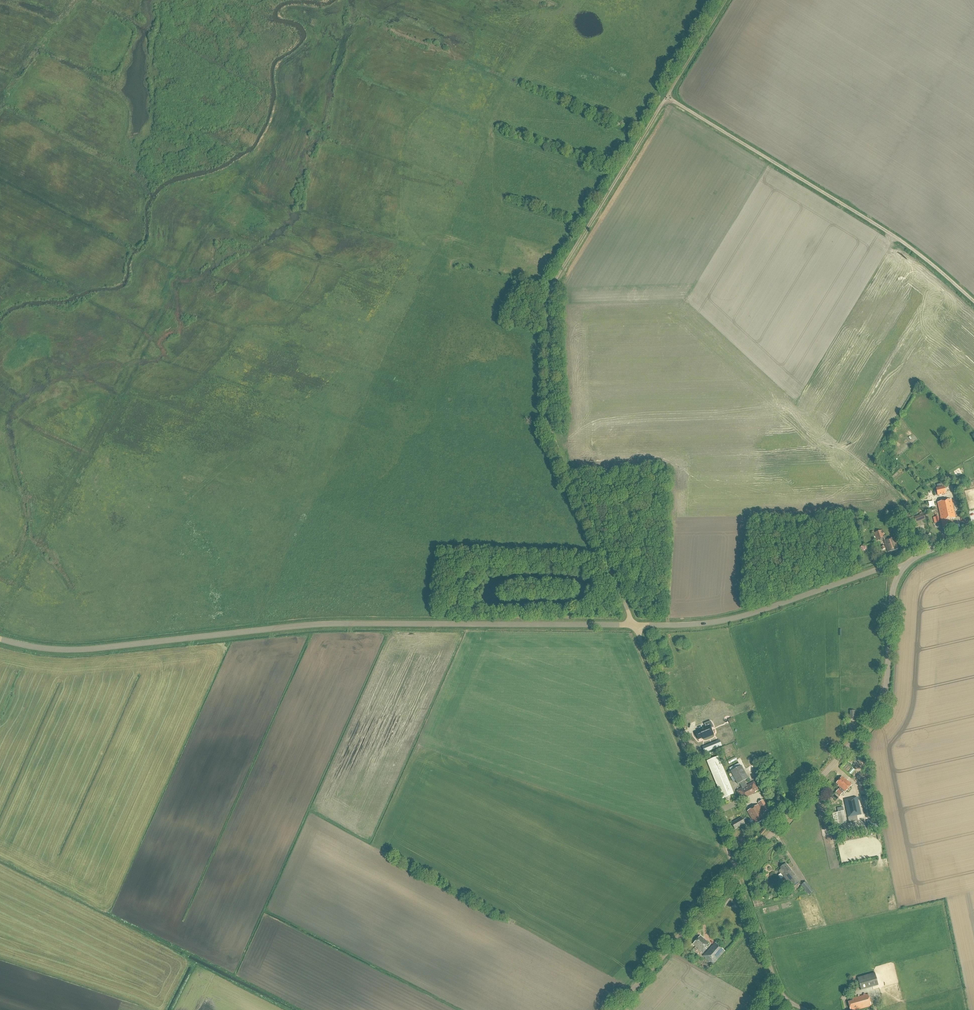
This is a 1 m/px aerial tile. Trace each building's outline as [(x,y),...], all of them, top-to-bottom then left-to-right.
[(958,476),(964,473),(961,468),(955,471),(958,476)] [(946,494),(944,487),(937,488),(938,496),(946,494)] [(951,500),(937,503),(943,529),(951,527),(949,520),(955,519),(951,500)] [(925,519),(923,514),(913,517),(916,523),(925,519)] [(873,533),(876,541),(885,538),(882,530),(873,533)] [(897,549),(894,538),(884,541),(888,552),(897,549)] [(688,725),(690,733),(698,731),(695,723),(688,725)] [(710,727),(701,731),(701,732),(696,734),(698,741),(702,740),(703,741),(714,737),(711,730),(713,729),(711,723),(708,724),(710,727)] [(722,747),(720,741),(702,748),(704,754),(722,747)] [(718,757),(707,761),(722,799),(734,794),(718,757)] [(737,784),(739,783),(742,788),(737,791),(742,799),(744,798),(745,799),(755,793),(755,792),(758,791),(754,782),(747,785),(744,781),(748,779),(741,766),(740,766),(739,763),(730,768),(731,771),(737,784)] [(839,798),(843,793),(844,794),(851,786),(844,780),(843,780),(841,778),(835,785),(839,789),(835,794),(839,798)] [(852,798),(844,800),(848,818),(861,815),(858,798),(853,799),(852,798)] [(763,800),(757,803),(764,813),(769,810),(763,800)] [(763,816),(764,815),(758,805),(747,812),(755,825),(765,820),(763,816)] [(847,823),(844,811),(832,813),(835,826),(847,823)] [(741,818),(731,824),(735,830),(745,824),(741,818)] [(784,878),(787,882),(788,881),(793,888),(799,882),(795,876),(786,864),(780,869),(781,870),(778,872),(780,875),(778,876),(781,880),(784,878)] [(700,936),(693,944),(702,952),(709,944),(700,936)] [(710,961),(713,964),(725,951),(715,942),(703,956),(704,957),(709,962),(710,961)] [(857,978),(861,991),(878,986),(874,973),(857,978)] [(868,995),(852,999),(853,1003),(849,1004),(850,1009),(859,1009),(872,1007),(868,995)]
